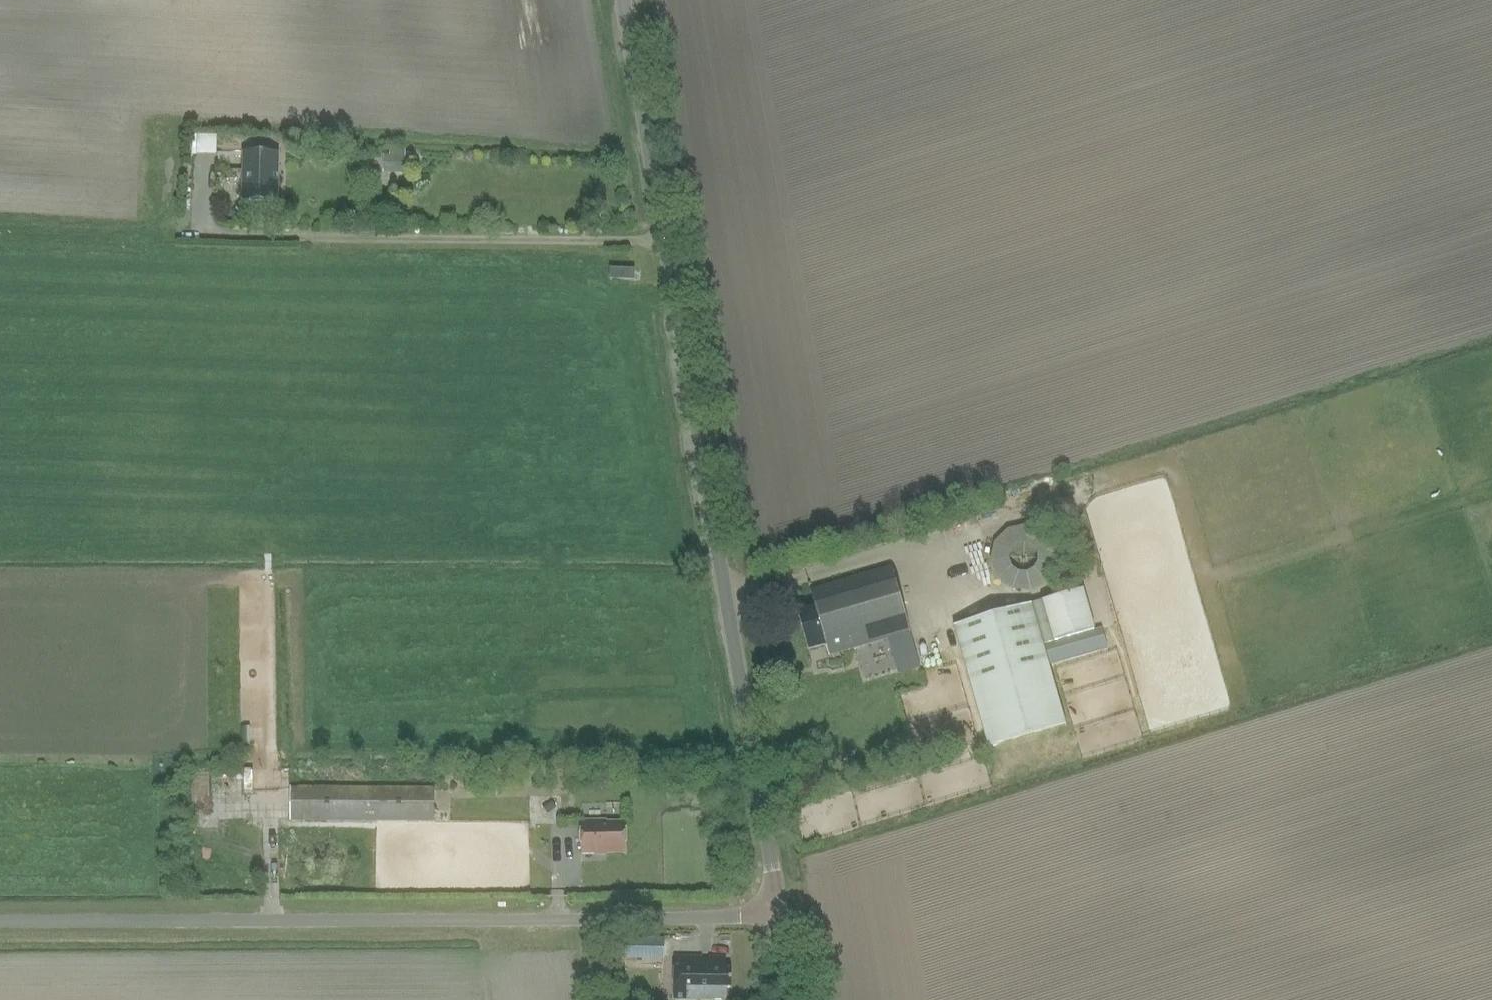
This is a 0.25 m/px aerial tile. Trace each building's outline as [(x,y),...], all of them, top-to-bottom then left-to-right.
[(198,152),(221,152),(221,133),(198,133),(198,152)] [(405,173),(406,151),(391,151),(391,155),(391,172),(405,173)] [(244,153),(243,201),(279,202),(280,154),(244,153)] [(611,279),(635,280),(636,270),(611,269),(611,279)] [(1001,588),(1049,586),(1046,528),(998,531),(1001,588)] [(831,657),(911,633),(892,568),(811,592),(816,610),(800,615),(810,650),(827,645),(831,657)] [(1054,643),(1095,632),(1083,592),(1042,603),(1054,643)] [(1054,643),(1042,603),(1033,606),(1044,646),(1054,643)] [(990,749),(1067,727),(1044,646),(1033,606),(955,628),(990,749)] [(448,772),(284,772),(284,805),(448,805),(448,772)] [(583,856),(627,855),(627,826),(607,826),(607,823),(586,823),(586,826),(582,826),(583,856)] [(675,999),(727,999),(728,990),(733,990),(733,972),(727,972),(728,960),(676,959),(675,999)]
